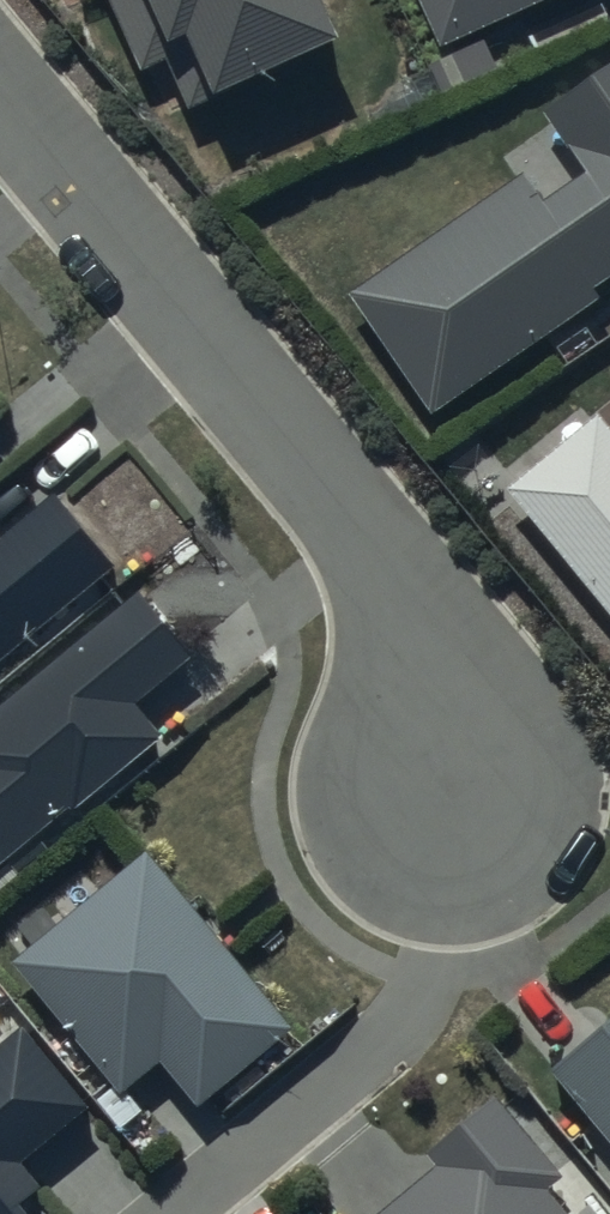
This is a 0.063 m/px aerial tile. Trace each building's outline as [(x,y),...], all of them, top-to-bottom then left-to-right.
[(142,70),(167,59),(187,106),(342,39),(325,0),(112,0),(142,70)] [(443,45),(545,0),(422,0),(443,45)] [(352,293),(434,413),(601,299),(593,287),(609,276),(609,65),(545,109),(589,173),(546,203),(526,174),(352,293)] [(596,415),(505,491),(609,616),(609,432),(596,415)] [(111,563),(52,493),(0,535),(0,655),(111,563)] [(140,590),(0,706),(0,869),(163,734),(138,704),(195,656),(140,590)] [(293,1025),(144,849),(10,962),(119,1092),(157,1060),(196,1107),(293,1025)] [(17,1203),(39,1185),(21,1163),(91,1106),(22,1021),(0,1039),(0,1213),(26,1213),(17,1203)] [(551,1072),(609,1142),(609,1022),(551,1072)] [(490,1097),(425,1151),(437,1165),(379,1213),(569,1213),(548,1190),(560,1180),(490,1097)]
